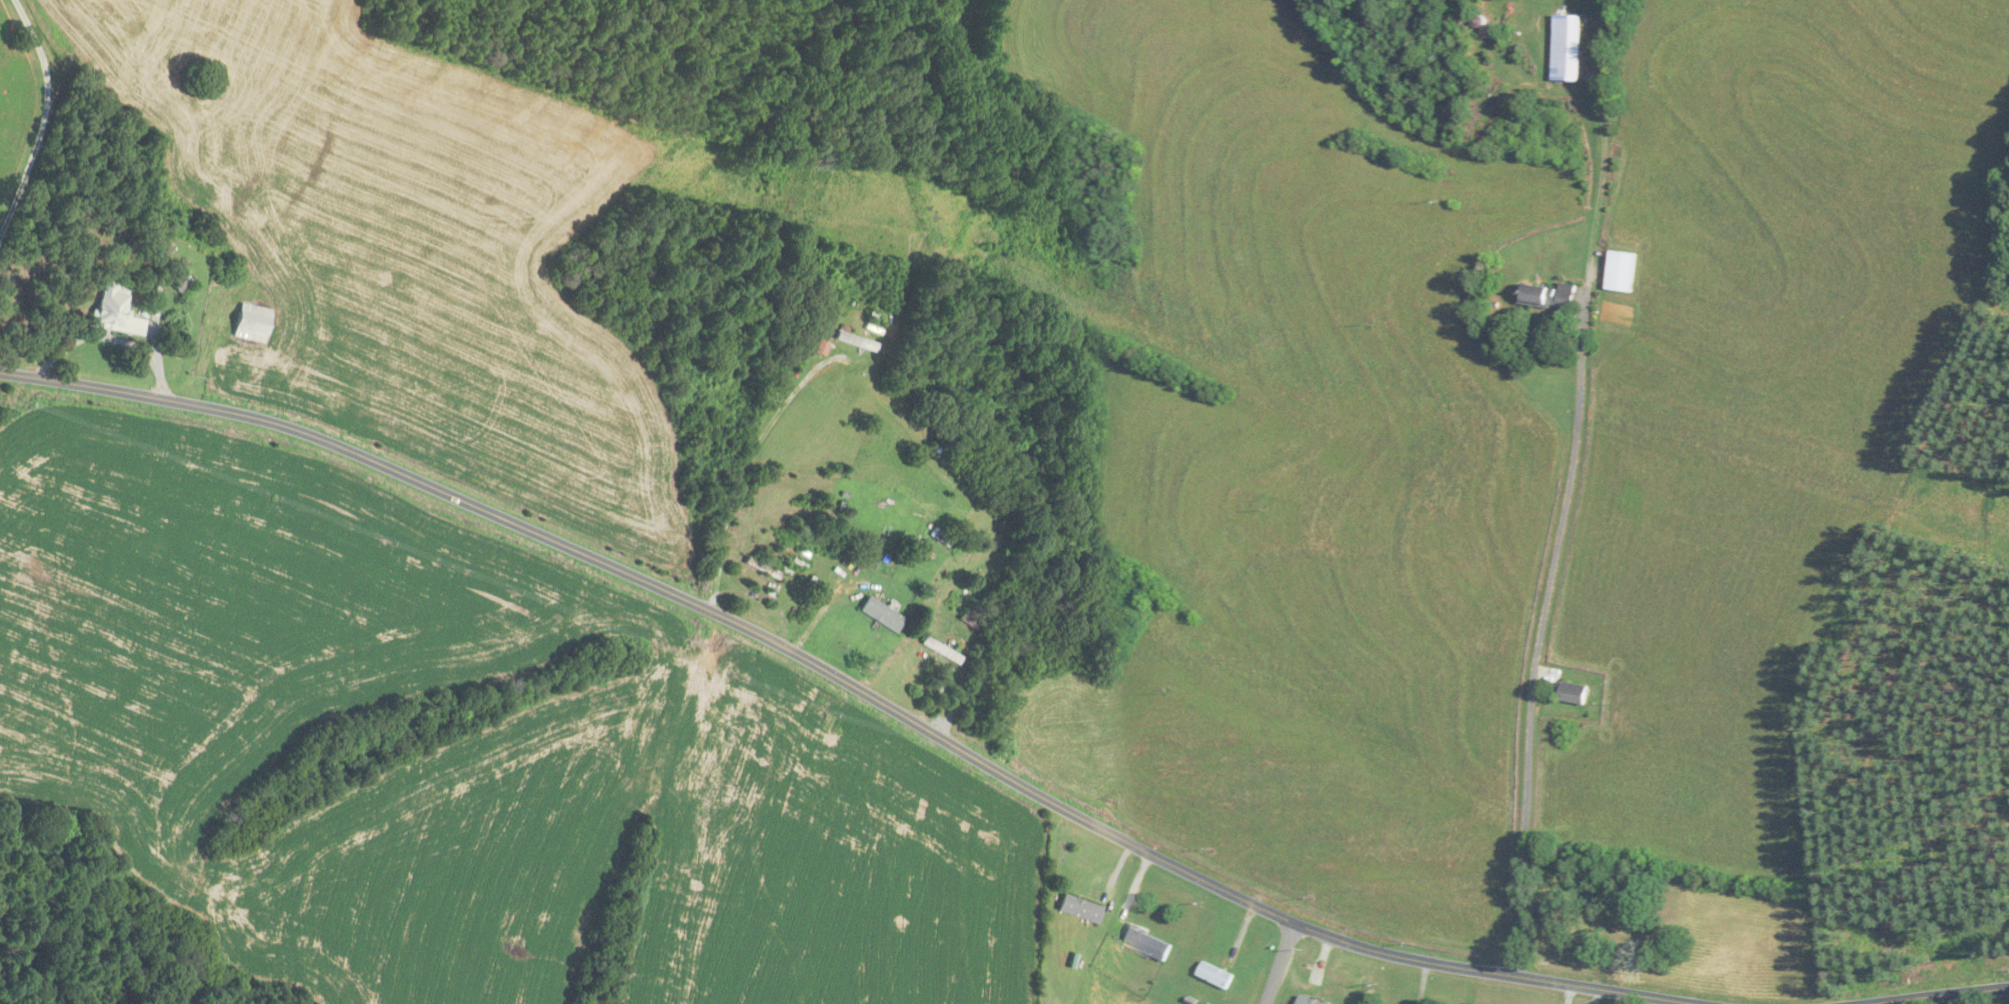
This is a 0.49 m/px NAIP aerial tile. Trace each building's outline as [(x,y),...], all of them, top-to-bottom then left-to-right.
[(1582,15),(1553,15),(1553,81),(1581,81),(1582,15)] [(1632,292),(1635,254),(1610,252),(1606,290),(1632,292)] [(145,320),(123,317),(127,292),(117,291),(118,285),(99,282),(93,329),(142,336),(145,320)] [(1572,284),(1558,286),(1560,309),(1575,307),(1572,284)] [(1555,287),(1522,286),(1521,306),(1554,307),(1555,287)] [(270,311),(239,303),(230,337),(261,345),(270,311)] [(873,354),(876,345),(836,331),(833,339),(873,354)] [(827,345),(819,343),(816,353),(824,355),(827,345)] [(952,539),(933,529),(928,537),(947,547),(952,539)] [(858,612),(893,635),(903,620),(868,597),(858,612)] [(957,620),(974,631),(983,616),(967,606),(957,620)] [(956,666),(960,659),(924,638),(920,645),(956,666)] [(1584,705),(1588,687),(1560,681),(1556,700),(1584,705)] [(1095,925),(1101,908),(1062,894),(1056,911),(1095,925)] [(1120,944),(1166,959),(1172,941),(1126,927),(1120,944)] [(1197,975),(1227,990),(1234,976),(1204,961),(1197,975)] [(1300,996),(1298,1003),(1329,1003),(1300,996)]
